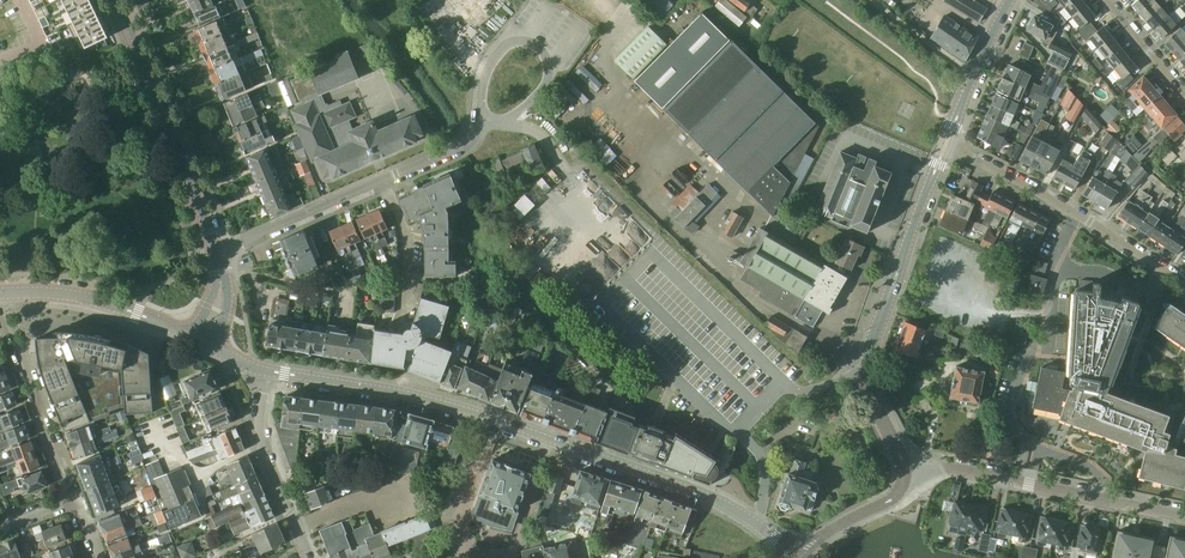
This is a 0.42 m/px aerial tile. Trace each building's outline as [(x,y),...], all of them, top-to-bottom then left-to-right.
[(67,11),(90,0),(63,0),(67,11)] [(67,11),(73,23),(96,12),(90,0),(67,11)] [(213,4),(211,0),(191,0),(190,1),(195,13),(213,4)] [(477,30),(500,9),(491,0),(450,0),(477,30)] [(753,17),(759,9),(745,0),(728,0),(750,16),(752,18),(753,17)] [(936,3),(931,0),(919,0),(909,19),(923,27),(936,3)] [(1033,2),(1044,9),(1047,4),(1052,0),(1034,0),(1033,2)] [(1072,17),(1088,4),(1085,0),(1083,0),(1082,1),(1081,0),(1072,0),(1064,7),(1072,17)] [(1132,5),(1139,13),(1153,0),(1136,0),(1132,5)] [(1139,13),(1146,21),(1165,3),(1166,3),(1169,0),(1160,0),(1158,3),(1155,0),(1153,0),(1139,13)] [(965,14),(978,22),(987,9),(973,1),(965,14)] [(195,14),(200,26),(229,13),(225,2),(216,6),(216,5),(195,14)] [(1165,3),(1146,21),(1153,29),(1172,11),(1166,3),(1165,3)] [(1076,30),(1081,35),(1093,26),(1089,20),(1094,16),(1090,10),(1092,8),(1088,4),(1072,17),(1080,27),(1076,30)] [(1153,29),(1161,38),(1176,24),(1176,25),(1181,21),(1172,11),(1153,29)] [(96,12),(73,23),(69,25),(75,38),(102,25),(96,12)] [(241,16),(245,26),(251,24),(247,13),(241,16)] [(702,13),(635,81),(662,108),(778,221),(786,206),(779,202),(819,125),(730,38),(729,39),(702,13)] [(226,32),(223,25),(226,24),(233,22),(230,16),(223,18),(194,30),(200,43),(226,32)] [(931,38),(964,62),(978,37),(944,16),(931,38)] [(1053,39),(1054,36),(1058,29),(1052,26),(1034,17),(1033,18),(1032,19),(1030,23),(1030,25),(1027,30),(1041,37),(1039,40),(1049,45),(1048,48),(1054,51),(1058,42),(1053,39)] [(102,25),(75,38),(80,51),(108,38),(102,25)] [(668,43),(648,25),(614,61),(634,79),(668,43)] [(1182,29),(1184,28),(1181,25),(1165,42),(1172,51),(1184,39),(1184,33),(1182,29)] [(1097,48),(1107,41),(1114,35),(1110,30),(1108,32),(1103,27),(1097,31),(1093,26),(1081,35),(1086,41),(1089,38),(1097,48)] [(200,43),(205,56),(258,35),(258,33),(233,43),(232,39),(229,40),(226,32),(200,43)] [(258,35),(205,56),(211,70),(237,59),(235,53),(236,52),(235,48),(259,38),(258,35)] [(1097,48),(1106,58),(1120,47),(1116,42),(1118,40),(1114,35),(1107,41),(1097,48)] [(1179,59),(1184,54),(1184,39),(1172,51),(1179,59)] [(1023,55),(1032,57),(1035,44),(1025,42),(1023,55)] [(360,47),(370,59),(377,53),(369,43),(360,47)] [(1106,58),(1114,68),(1130,55),(1127,50),(1124,52),(1120,47),(1106,58)] [(261,49),(250,53),(253,60),(263,56),(261,49)] [(415,138),(420,136),(420,135),(422,134),(414,116),(377,131),(372,121),(353,129),(349,119),(356,116),(350,101),(343,104),(340,98),(329,103),(328,101),(323,103),(319,94),(359,77),(348,52),(336,57),(338,61),(291,80),(300,100),(302,100),(304,104),(291,110),(298,125),(297,125),(312,161),(317,159),(324,177),(332,174),(334,177),(347,172),(346,171),(417,142),(415,138)] [(1052,52),(1047,61),(1064,70),(1068,60),(1053,52),(1052,52)] [(211,70),(216,83),(244,72),(241,65),(243,64),(248,62),(253,60),(250,53),(237,59),(211,70)] [(1122,89),(1133,79),(1129,73),(1137,67),(1132,62),(1134,60),(1130,55),(1114,68),(1122,78),(1116,83),(1122,89)] [(1060,77),(1060,76),(1064,70),(1047,61),(1044,68),(1043,69),(1047,71),(1060,77)] [(1031,75),(1009,65),(1003,78),(1035,92),(1043,96),(1049,99),(1056,85),(1060,77),(1047,71),(1041,86),(1028,81),(1031,75)] [(584,69),(569,83),(584,100),(599,86),(584,69)] [(253,87),(246,71),(244,72),(216,83),(223,99),(253,87)] [(261,77),(264,83),(272,80),(270,73),(261,77)] [(1066,84),(1061,77),(1060,76),(1060,77),(1056,85),(1064,89),(1066,84)] [(1133,94),(1124,102),(1128,107),(1151,86),(1143,77),(1128,89),(1133,94)] [(997,91),(1019,101),(1024,90),(1026,91),(1025,95),(1032,98),(1035,92),(1003,78),(997,91)] [(276,81),(267,85),(271,96),(281,92),(276,81)] [(16,95),(13,84),(1,87),(5,99),(16,95)] [(1128,107),(1132,111),(1140,103),(1145,108),(1159,95),(1151,86),(1128,107)] [(1068,89),(1060,105),(1069,110),(1076,97),(1068,89)] [(275,104),(284,100),(281,93),(281,92),(271,96),(272,97),(275,104)] [(224,103),(229,114),(262,100),(260,95),(250,99),(247,93),(224,103)] [(1018,103),(996,93),(991,104),(1013,115),(1018,103)] [(1140,121),(1144,125),(1167,105),(1159,95),(1145,108),(1149,113),(1140,121)] [(1042,113),(1049,99),(1043,96),(1036,110),(1042,113)] [(1085,106),(1077,98),(1066,119),(1075,123),(1085,106)] [(257,110),(265,107),(262,100),(229,114),(234,126),(257,116),(254,109),(257,108),(257,110)] [(1013,115),(991,104),(986,116),(999,122),(999,121),(1010,126),(1011,127),(1016,129),(1020,121),(1012,118),(1013,115)] [(1161,128),(1176,114),(1167,105),(1144,125),(1148,130),(1157,122),(1161,128)] [(1102,124),(1087,106),(1081,117),(1096,134),(1102,124)] [(1030,137),(1018,159),(1028,165),(1047,129),(1049,123),(1041,119),(1043,115),(1035,111),(1024,134),(1030,137)] [(1101,119),(1107,125),(1113,120),(1115,118),(1108,112),(1101,119)] [(264,114),(234,127),(240,141),(267,129),(264,122),(267,121),(264,114)] [(993,133),(1003,138),(1007,128),(1009,129),(1010,126),(999,121),(999,122),(986,116),(982,126),(993,132),(993,133)] [(1157,143),(1163,138),(1164,140),(1169,136),(1174,142),(1183,134),(1181,133),(1184,129),(1184,122),(1184,121),(1182,121),(1178,117),(1163,129),(1153,138),(1157,143)] [(1107,125),(1105,127),(1112,136),(1113,136),(1119,131),(1121,129),(1113,120),(1107,125)] [(817,184),(844,130),(835,125),(808,180),(817,184)] [(977,137),(998,149),(1003,138),(993,133),(993,132),(982,126),(977,137)] [(272,135),(270,136),(267,129),(240,141),(245,154),(275,141),(272,135)] [(1047,129),(1028,165),(1037,170),(1052,143),(1053,141),(1048,138),(1051,132),(1047,129)] [(1119,131),(1113,136),(1118,140),(1124,136),(1119,131)] [(1107,132),(1099,144),(1109,151),(1118,140),(1113,136),(1112,136),(1107,132)] [(294,146),(291,148),(293,152),(296,150),(303,147),(299,135),(292,138),(294,146)] [(603,137),(592,148),(606,161),(616,151),(603,137)] [(1130,138),(1125,143),(1133,152),(1139,147),(1135,141),(1134,142),(1130,138)] [(1157,143),(1153,138),(1151,140),(1132,156),(1139,163),(1144,158),(1152,147),(1157,143)] [(1064,183),(1075,163),(1085,149),(1084,149),(1085,147),(1071,140),(1067,147),(1070,149),(1070,151),(1072,152),(1067,161),(1063,159),(1052,177),(1064,183)] [(1109,151),(1120,159),(1124,153),(1124,152),(1126,149),(1118,140),(1109,151)] [(1053,146),(1054,145),(1052,143),(1037,170),(1047,175),(1063,144),(1060,142),(1056,148),(1053,146)] [(479,213),(488,223),(507,205),(525,188),(525,187),(534,178),(532,174),(544,168),(534,143),(521,149),(522,150),(499,160),(498,157),(493,160),(500,176),(517,168),(521,178),(514,185),(513,184),(508,189),(511,192),(502,201),(497,195),(479,213)] [(1009,156),(1016,160),(1023,146),(1016,143),(1009,156)] [(275,145),(246,157),(251,169),(278,158),(276,151),(277,151),(275,145)] [(296,150),(299,157),(306,154),(303,147),(296,150)] [(1075,190),(1086,169),(1085,168),(1093,154),(1085,149),(1075,163),(1064,183),(1075,190)] [(851,225),(868,232),(892,172),(875,165),(877,161),(858,153),(856,158),(840,151),(815,211),(832,217),(831,219),(850,227),(851,225)] [(1171,151),(1162,160),(1168,165),(1177,156),(1171,151)] [(796,174),(804,178),(815,157),(807,153),(796,174)] [(1118,174),(1129,155),(1124,153),(1120,159),(1113,171),(1118,174)] [(281,164),(278,158),(251,169),(256,181),(277,172),(274,166),(281,164)] [(302,176),(304,175),(310,172),(306,161),(297,164),(301,174),(302,176)] [(1146,162),(1141,166),(1140,166),(1147,174),(1148,173),(1152,170),(1161,178),(1166,172),(1157,164),(1152,170),(1146,162)] [(1124,181),(1135,188),(1147,174),(1140,166),(1139,165),(1124,181)] [(1083,194),(1095,201),(1112,173),(1107,170),(1100,182),(1093,177),(1083,194)] [(277,172),(256,181),(261,193),(288,181),(285,174),(278,177),(277,172)] [(309,188),(315,185),(311,173),(304,175),(309,188)] [(1108,209),(1117,192),(1121,184),(1115,180),(1117,176),(1112,173),(1095,201),(1108,209)] [(424,186),(424,187),(399,198),(409,223),(419,219),(425,233),(425,248),(425,276),(455,276),(455,261),(448,261),(448,219),(448,212),(445,207),(461,200),(450,174),(424,186)] [(1147,178),(1154,184),(1158,179),(1153,175),(1150,175),(1147,178)] [(288,181),(261,193),(266,205),(286,197),(283,190),(290,187),(288,181)] [(973,181),(966,195),(975,199),(979,191),(982,186),(973,181)] [(708,184),(696,196),(681,212),(676,207),(669,214),(674,219),(683,228),(693,233),(700,226),(690,220),(705,205),(717,193),(708,184)] [(319,196),(315,185),(309,188),(308,188),(307,188),(309,194),(311,200),(314,199),(320,197),(319,196)] [(1162,192),(1172,198),(1175,193),(1166,187),(1162,192)] [(979,191),(975,199),(974,202),(973,205),(981,210),(983,205),(985,207),(989,209),(982,224),(988,227),(989,224),(1003,197),(992,191),(990,196),(979,191)] [(1129,199),(1118,216),(1128,223),(1147,194),(1142,191),(1134,203),(1129,199)] [(1147,194),(1128,223),(1138,229),(1149,212),(1155,203),(1150,201),(1152,198),(1147,194)] [(947,210),(969,219),(970,217),(967,216),(972,204),(953,195),(947,210)] [(288,202),(286,197),(266,205),(271,217),(298,205),(295,199),(288,202)] [(1007,217),(1014,202),(1003,197),(989,225),(996,228),(1003,215),(1007,217)] [(1154,215),(1149,212),(1138,229),(1148,235),(1167,207),(1169,204),(1169,203),(1163,200),(1161,203),(1154,215)] [(1172,210),(1176,204),(1170,201),(1169,203),(1169,204),(1167,207),(1172,210)] [(1013,221),(1006,234),(1014,238),(1020,225),(1020,224),(1028,209),(1017,204),(1009,219),(1013,221)] [(1172,210),(1167,207),(1148,235),(1158,242),(1169,225),(1164,222),(1172,210)] [(384,212),(388,222),(394,220),(390,209),(384,212)] [(1020,224),(1020,225),(1026,228),(1013,256),(1017,259),(1024,244),(1031,230),(1039,214),(1028,209),(1020,224)] [(381,247),(387,244),(381,230),(387,227),(379,210),(367,215),(381,247)] [(974,228),(977,223),(969,219),(947,210),(941,224),(961,232),(965,234),(967,229),(963,227),(965,221),(967,222),(966,225),(974,228)] [(731,211),(720,231),(732,238),(743,218),(731,211)] [(1049,220),(1039,214),(1031,230),(1035,232),(1028,245),(1035,248),(1049,220)] [(356,220),(363,237),(369,235),(375,250),(381,247),(367,215),(356,220)] [(1181,216),(1173,228),(1169,225),(1158,242),(1167,248),(1184,221),(1184,218),(1181,216)] [(830,307),(847,278),(774,236),(775,234),(777,235),(777,236),(790,243),(793,237),(798,239),(801,233),(784,223),(780,231),(761,220),(757,227),(760,228),(743,257),(733,251),(730,256),(729,256),(729,259),(731,259),(733,259),(734,258),(741,262),(737,270),(743,274),(741,279),(759,290),(760,296),(813,326),(822,310),(829,314),(833,308),(830,307)] [(362,261),(360,256),(354,242),(360,239),(352,221),(340,226),(357,264),(362,261)] [(1184,232),(1184,221),(1167,248),(1177,255),(1184,243),(1184,236),(1183,235),(1184,232)] [(977,223),(974,228),(974,229),(984,234),(988,227),(982,224),(977,222),(977,223)] [(348,261),(352,270),(358,267),(357,264),(340,226),(328,231),(336,249),(342,247),(348,261)] [(280,240),(287,258),(315,246),(310,235),(306,237),(303,230),(280,240)] [(991,250),(997,238),(986,233),(980,244),(991,250)] [(836,262),(851,269),(858,254),(860,255),(864,246),(847,238),(836,262)] [(995,248),(1006,253),(1009,248),(998,243),(995,248)] [(287,258),(294,276),(317,266),(315,259),(319,257),(315,246),(287,258)] [(1028,266),(1032,257),(1022,252),(1016,261),(1028,266)] [(395,276),(402,276),(404,253),(397,253),(395,276)] [(1048,279),(1031,273),(1026,289),(1042,295),(1048,279)] [(490,288),(493,277),(485,275),(482,285),(490,288)] [(343,277),(332,279),(333,288),(346,285),(343,277)] [(1076,290),(1070,366),(1065,365),(1063,372),(1041,367),(1032,408),(1034,408),(1063,414),(1061,423),(1065,424),(1070,426),(1071,422),(1144,450),(1138,477),(1184,489),(1184,488),(1184,456),(1175,454),(1177,448),(1166,446),(1170,433),(1164,430),(1169,415),(1107,392),(1139,304),(1122,298),(1121,300),(1099,295),(1100,283),(1097,283),(1093,282),(1092,292),(1076,290)] [(394,313),(395,288),(390,290),(389,283),(377,286),(379,293),(377,311),(394,313)] [(331,302),(333,294),(324,293),(323,300),(331,302)] [(405,359),(412,360),(408,371),(439,383),(451,351),(426,341),(427,337),(440,338),(449,306),(421,297),(413,322),(409,321),(405,322),(401,325),(398,328),(396,332),(374,329),(370,362),(404,367),(405,359)] [(465,310),(470,311),(474,300),(468,298),(465,310)] [(289,303),(287,303),(282,302),(279,320),(286,321),(286,320),(289,303)] [(1166,309),(1154,326),(1184,348),(1184,319),(1184,321),(1175,315),(1177,312),(1172,309),(1170,312),(1166,309)] [(509,316),(504,328),(511,331),(516,318),(509,316)] [(771,316),(765,325),(781,340),(786,344),(798,352),(807,337),(789,326),(771,316)] [(272,318),(271,323),(270,323),(266,345),(281,348),(282,348),(285,326),(286,321),(279,320),(272,318)] [(286,320),(286,321),(285,326),(282,348),(294,350),(296,350),(299,328),(300,322),(299,322),(287,320),(286,320)] [(310,353),(314,330),(315,324),(313,324),(300,322),(299,328),(296,350),(309,352),(310,353)] [(355,335),(350,334),(347,359),(370,362),(374,329),(375,325),(358,322),(357,332),(356,335),(355,335)] [(902,328),(899,335),(923,344),(928,330),(907,322),(905,328),(902,328)] [(1025,344),(1028,336),(1026,335),(1029,326),(1016,323),(1011,339),(1025,344)] [(310,353),(323,355),(324,355),(328,330),(329,326),(327,326),(315,324),(314,330),(310,353)] [(329,326),(328,330),(324,355),(347,359),(350,334),(351,328),(347,328),(347,330),(345,330),(341,329),(341,327),(329,325),(329,326)] [(934,335),(942,338),(944,333),(936,329),(934,335)] [(152,404),(149,353),(144,350),(136,347),(128,344),(122,342),(114,340),(106,337),(97,336),(91,334),(91,335),(92,335),(92,340),(85,339),(77,338),(71,338),(67,337),(61,337),(57,337),(49,337),(40,338),(36,338),(36,339),(36,340),(36,344),(36,347),(37,350),(38,356),(39,364),(40,368),(41,371),(43,376),(44,380),(46,385),(64,431),(124,409),(125,409),(125,413),(131,413),(131,411),(126,412),(125,406),(152,404)] [(896,350),(918,358),(923,344),(899,335),(896,344),(898,344),(896,350)] [(465,364),(469,347),(455,341),(451,351),(439,383),(440,383),(441,385),(444,386),(447,386),(453,388),(463,363),(465,364)] [(536,341),(533,349),(542,352),(545,344),(536,341)] [(961,343),(958,354),(968,356),(970,345),(961,343)] [(505,362),(502,369),(489,401),(517,413),(533,373),(531,372),(535,362),(532,361),(535,353),(527,350),(520,368),(505,362)] [(465,365),(458,387),(477,396),(486,375),(489,363),(491,357),(480,352),(473,369),(465,365)] [(486,401),(488,400),(489,401),(502,369),(489,363),(486,375),(477,396),(480,397),(481,398),(486,401)] [(991,365),(989,372),(1000,375),(1002,368),(991,365)] [(961,400),(961,403),(963,403),(970,369),(955,366),(949,398),(961,400)] [(979,403),(985,372),(970,369),(963,403),(967,404),(967,401),(979,403)] [(180,383),(184,393),(187,392),(189,395),(181,399),(183,404),(218,388),(210,370),(185,380),(185,381),(180,383)] [(0,378),(0,393),(11,389),(6,376),(0,378)] [(532,383),(520,414),(543,422),(554,392),(554,391),(532,383)] [(586,403),(585,404),(574,434),(596,442),(607,411),(594,406),(601,389),(593,386),(586,403)] [(12,391),(0,395),(0,411),(17,405),(12,391)] [(554,392),(543,422),(558,428),(571,394),(562,391),(560,395),(554,392)] [(200,401),(207,416),(227,408),(220,393),(200,401)] [(173,394),(165,398),(170,411),(178,408),(173,394)] [(571,394),(558,428),(574,434),(585,404),(579,401),(581,398),(571,394)] [(295,468),(300,423),(301,423),(304,397),(286,395),(282,421),(274,424),(290,467),(295,468)] [(304,397),(301,423),(319,425),(322,400),(304,397)] [(322,400),(319,425),(337,427),(340,402),(322,400)] [(338,442),(353,444),(355,430),(358,404),(340,402),(337,427),(336,435),(339,436),(338,442)] [(358,404),(355,430),(373,432),(377,407),(358,404)] [(391,434),(395,409),(377,407),(373,432),(391,434)] [(689,477),(710,485),(713,476),(714,475),(715,474),(716,472),(716,471),(716,470),(716,469),(716,468),(719,460),(709,454),(675,432),(672,436),(665,433),(665,431),(659,429),(647,424),(646,427),(639,424),(638,426),(633,424),(636,417),(609,407),(607,411),(596,442),(689,477)] [(0,415),(0,416),(2,423),(0,423),(0,431),(23,422),(18,408),(0,415)] [(212,430),(233,421),(229,414),(231,412),(230,409),(227,409),(227,408),(207,416),(212,430)] [(400,423),(396,440),(405,442),(427,448),(434,420),(409,413),(408,418),(403,417),(401,423),(400,423)] [(438,442),(439,439),(449,443),(448,447),(454,449),(460,430),(454,429),(454,426),(434,420),(427,448),(427,449),(430,439),(438,442)] [(5,431),(9,440),(0,443),(0,449),(11,445),(29,438),(24,424),(5,431)] [(89,425),(67,433),(71,446),(93,438),(117,430),(116,429),(111,430),(110,427),(91,433),(89,425)] [(235,427),(209,438),(208,438),(202,440),(204,444),(204,445),(186,452),(188,459),(240,438),(235,427)] [(75,459),(98,451),(96,445),(119,436),(117,430),(93,438),(71,446),(75,459)] [(218,454),(219,454),(222,460),(245,450),(240,438),(188,459),(189,460),(193,464),(218,454)] [(391,466),(391,475),(416,471),(419,452),(403,448),(405,442),(396,440),(393,439),(392,453),(391,466)] [(35,454),(30,440),(11,446),(15,456),(0,462),(0,467),(35,454)] [(35,454),(0,467),(0,474),(9,471),(8,470),(19,466),(22,474),(40,467),(35,454)] [(143,458),(141,454),(131,458),(133,464),(142,461),(142,459),(143,458)] [(100,455),(77,463),(82,476),(121,462),(119,455),(102,461),(100,455)] [(222,471),(216,474),(219,479),(230,473),(251,464),(247,455),(226,464),(228,469),(222,472),(222,471)] [(448,457),(440,484),(448,487),(457,460),(448,457)] [(818,485),(816,481),(815,482),(814,481),(810,480),(813,472),(803,469),(806,461),(794,458),(789,473),(788,472),(783,487),(782,487),(777,503),(779,504),(779,505),(781,509),(784,510),(787,508),(788,506),(791,507),(792,506),(805,510),(805,509),(811,511),(815,499),(814,499),(818,485)] [(156,496),(158,497),(158,499),(189,486),(188,485),(189,485),(191,484),(185,469),(183,470),(181,467),(164,474),(158,459),(144,465),(156,496)] [(531,474),(531,473),(530,473),(518,469),(518,468),(505,463),(505,464),(493,460),(493,459),(492,459),(492,460),(480,494),(480,495),(479,495),(471,518),(511,527),(522,498),(527,486),(526,486),(530,474),(531,474)] [(121,462),(82,476),(87,489),(113,479),(111,473),(120,470),(118,464),(122,463),(121,462)] [(233,480),(234,483),(255,474),(251,464),(230,473),(219,479),(219,480),(217,480),(220,486),(228,483),(228,482),(233,480)] [(391,475),(391,466),(374,468),(374,477),(391,475)] [(317,483),(314,471),(314,470),(295,475),(298,487),(317,483)] [(608,479),(580,470),(570,501),(580,505),(581,500),(587,502),(585,507),(598,511),(600,506),(608,479)] [(27,492),(47,485),(46,484),(47,482),(46,478),(44,477),(41,471),(22,478),(21,477),(10,481),(13,489),(24,485),(27,492)] [(564,476),(554,473),(548,490),(540,515),(548,517),(555,493),(558,494),(564,496),(568,485),(562,483),(564,476)] [(259,483),(255,474),(234,483),(237,488),(224,493),(226,498),(238,492),(259,483)] [(87,489),(91,502),(114,493),(110,480),(113,479),(87,489)] [(624,484),(611,480),(603,503),(601,512),(608,514),(609,510),(615,512),(624,484)] [(312,509),(333,501),(364,489),(363,486),(332,498),(330,493),(343,489),(341,482),(327,485),(305,493),(308,499),(306,502),(308,507),(311,508),(312,509)] [(1,485),(4,495),(9,493),(6,483),(1,485)] [(264,493),(259,483),(238,492),(226,498),(226,499),(224,500),(226,506),(232,503),(233,506),(263,493),(264,493)] [(642,490),(624,484),(615,512),(624,515),(626,510),(635,513),(642,490)] [(163,510),(163,511),(194,498),(189,486),(158,499),(163,510)] [(635,547),(641,549),(650,525),(651,525),(662,497),(645,490),(634,519),(632,518),(622,544),(635,549),(635,547)] [(96,514),(119,506),(118,501),(124,499),(121,491),(114,493),(91,502),(96,514)] [(209,516),(205,518),(210,529),(216,527),(229,521),(234,534),(251,527),(274,517),(263,493),(233,506),(213,514),(209,516)] [(150,514),(153,514),(163,510),(158,499),(158,497),(156,496),(144,501),(150,514)] [(666,531),(677,502),(662,497),(651,525),(666,531)] [(170,529),(202,516),(194,498),(163,511),(165,518),(170,529)] [(206,508),(208,507),(216,504),(214,499),(206,503),(206,508)] [(372,552),(388,546),(413,537),(426,531),(436,527),(427,501),(417,505),(422,517),(373,535),(369,524),(354,530),(350,519),(342,522),(341,522),(337,523),(320,529),(325,541),(329,552),(331,557),(356,557),(372,552)] [(666,531),(681,536),(688,518),(694,520),(698,510),(692,508),(677,502),(666,531)] [(966,535),(967,530),(971,505),(955,502),(953,512),(950,511),(948,522),(959,524),(957,533),(966,535)] [(974,503),(973,506),(971,505),(967,530),(976,532),(976,529),(986,531),(987,524),(982,523),(986,505),(974,503)] [(1003,537),(1004,533),(1012,534),(1017,509),(1008,508),(1008,510),(1002,509),(997,531),(998,531),(997,536),(1003,537)] [(1026,511),(1017,509),(1012,534),(1019,536),(1018,540),(1024,541),(1025,537),(1026,537),(1031,515),(1025,514),(1026,511)] [(153,514),(156,521),(165,518),(163,511),(163,510),(153,514)] [(119,513),(99,521),(103,532),(140,518),(137,511),(121,517),(119,513)] [(1057,518),(1050,517),(1048,519),(1042,518),(1038,539),(1039,540),(1038,544),(1043,545),(1044,541),(1052,542),(1057,518)] [(103,532),(107,543),(135,533),(134,528),(141,526),(139,519),(140,519),(140,518),(103,532)] [(1065,522),(1064,519),(1057,518),(1052,542),(1059,544),(1058,549),(1064,550),(1065,545),(1066,545),(1070,523),(1065,522)] [(167,530),(164,522),(156,525),(159,533),(167,530)] [(254,538),(242,543),(245,548),(281,533),(276,522),(251,532),(254,538)] [(1079,554),(1086,556),(1087,554),(1096,556),(1097,551),(1098,551),(1100,541),(1097,540),(1100,526),(1090,524),(1090,527),(1082,526),(1078,547),(1072,546),(1070,556),(1069,557),(1078,557),(1079,554)] [(67,538),(61,525),(34,535),(36,540),(44,537),(47,546),(67,538)] [(1111,557),(1184,557),(1184,539),(1170,535),(1167,548),(1164,548),(1161,547),(1157,546),(1153,545),(1155,539),(1140,535),(1137,535),(1117,530),(1117,534),(1114,543),(1111,557)] [(162,535),(165,544),(172,541),(169,533),(162,535)] [(253,554),(254,557),(261,553),(286,543),(281,533),(245,548),(242,550),(245,557),(253,554)] [(991,535),(981,533),(978,551),(987,552),(991,535)] [(127,536),(107,543),(111,554),(139,544),(138,541),(140,540),(140,538),(130,541),(128,536),(127,536)] [(956,538),(953,549),(962,551),(964,539),(956,538)] [(0,547),(0,557),(24,557),(22,553),(20,554),(15,541),(14,541),(13,539),(4,542),(5,545),(0,547)] [(113,557),(136,557),(134,553),(149,548),(147,541),(139,544),(111,554),(113,557)] [(183,557),(191,557),(198,555),(193,541),(179,545),(183,557)] [(571,541),(548,547),(548,543),(522,551),(523,557),(576,557),(571,541)] [(34,554),(29,542),(22,545),(27,557),(34,555),(34,554)] [(74,557),(73,554),(72,553),(71,551),(73,549),(71,545),(69,544),(68,543),(49,551),(52,557),(73,557),(74,557)] [(388,546),(372,552),(375,557),(386,557),(392,556),(388,546)] [(1021,557),(1028,557),(1030,547),(1024,546),(1023,546),(1021,557)] [(1028,557),(1036,557),(1038,549),(1036,549),(1030,547),(1028,557)] [(720,556),(691,550),(691,549),(684,548),(683,555),(689,556),(689,557),(719,557),(720,556)]
